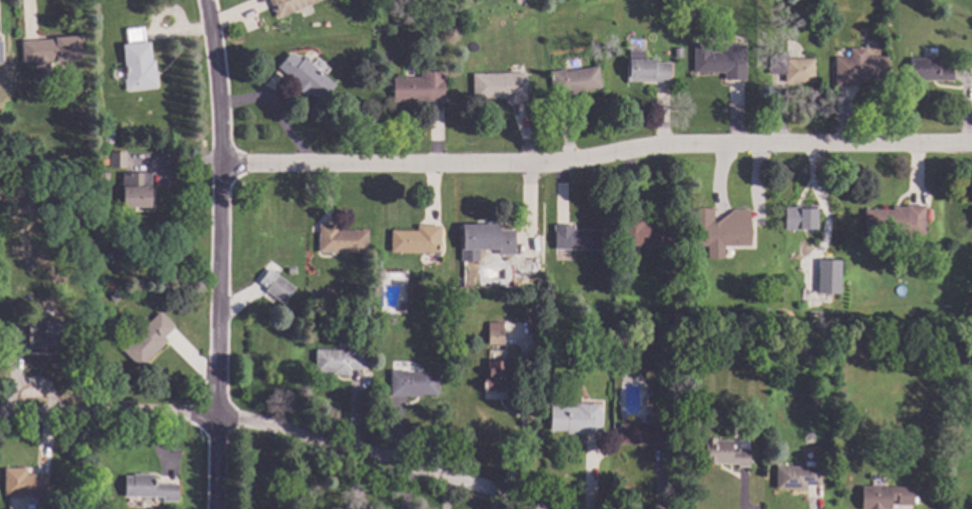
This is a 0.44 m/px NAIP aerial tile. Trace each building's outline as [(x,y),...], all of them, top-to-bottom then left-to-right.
[(275,18),(268,0),(318,0),(275,18)] [(144,41),(148,41),(150,59),(153,59),(156,87),(126,90),(123,87),(122,79),(125,78),(122,44),(126,43),(124,28),(142,26),(144,41)] [(80,59),(55,61),(55,60),(48,60),(49,78),(34,79),(33,61),(21,62),(20,40),(54,38),(54,36),(79,35),(80,59)] [(744,79),(723,79),(723,72),(692,72),(692,44),(709,44),(709,51),(717,51),(717,44),(744,44),(744,79)] [(682,57),(673,57),(673,48),(682,47),(682,57)] [(865,56),(887,56),(887,81),(855,81),(855,85),(834,86),(834,57),(849,56),(849,48),(865,48),(865,56)] [(642,59),(654,59),(654,62),(668,62),(668,82),(625,81),(625,58),(628,58),(628,50),(642,50),(642,59)] [(299,60),(303,57),(334,84),(319,103),(308,93),(305,96),(291,84),(294,81),(277,66),(289,52),(299,60)] [(787,58),(813,58),(813,81),(783,82),(783,74),(768,74),(768,55),(787,55),(787,58)] [(936,69),(952,68),(952,80),(909,80),(909,58),(936,58),(936,69)] [(599,87),(583,89),(584,92),(552,96),(548,71),(564,69),(564,71),(596,66),(599,87)] [(444,81),(442,81),(442,100),(392,101),(391,77),(419,77),(419,72),(444,71),(444,81)] [(525,100),(503,101),(503,98),(493,98),(493,99),(472,99),(471,73),(524,72),(525,100)] [(128,124),(128,131),(120,130),(120,123),(128,124)] [(111,143),(102,143),(102,132),(112,132),(111,143)] [(125,167),(108,167),(108,151),(125,151),(125,167)] [(47,162),(35,163),(34,153),(46,153),(47,162)] [(107,171),(107,179),(98,179),(98,170),(107,171)] [(150,207),(121,207),(121,172),(150,172),(150,207)] [(815,229),(799,229),(799,230),(783,230),(783,207),(794,207),(794,205),(815,205),(815,229)] [(924,233),(862,233),(862,209),(891,209),(891,206),(904,206),(904,205),(924,205),(924,233)] [(716,210),(713,210),(713,220),(714,222),(732,209),(748,209),(748,245),(723,245),(723,249),(706,249),(706,245),(693,245),(693,223),(691,223),(691,208),(716,208),(716,210)] [(643,223),(670,223),(670,246),(631,246),(631,251),(622,251),(622,216),(643,216),(643,223)] [(498,229),(514,229),(514,255),(496,255),(496,249),(461,249),(461,223),(498,223),(498,229)] [(337,229),(366,229),(366,253),(318,253),(318,224),(337,224),(337,229)] [(439,252),(390,252),(390,230),(416,230),(416,224),(439,224),(439,252)] [(573,229),(600,229),(600,249),(553,249),(553,225),(573,225),(573,229)] [(272,258),(268,265),(263,261),(267,255),(272,258)] [(816,294),(839,294),(839,261),(817,260),(816,294)] [(293,288),(282,303),(263,290),(265,287),(256,281),(266,267),(293,288)] [(406,312),(398,312),(398,302),(406,302),(406,312)] [(174,326),(163,336),(167,340),(139,367),(120,348),(128,340),(123,335),(136,323),(141,328),(158,310),(174,326)] [(68,348),(26,348),(27,321),(69,322),(68,348)] [(502,343),(487,343),(487,321),(502,322),(502,343)] [(364,369),(349,369),(349,374),(330,374),(330,371),(314,371),(314,350),(364,350),(364,369)] [(677,361),(668,361),(668,352),(677,352),(677,361)] [(504,360),(507,360),(506,385),(502,385),(502,391),(482,391),(482,379),(486,379),(486,360),(494,360),(494,354),(504,354),(504,360)] [(405,373),(437,373),(437,394),(420,394),(420,395),(388,395),(388,370),(405,370),(405,373)] [(579,397),(578,402),(598,403),(597,412),(601,412),(599,433),(549,429),(551,406),(561,406),(562,396),(579,397)] [(670,448),(650,449),(650,444),(618,444),(618,422),(650,422),(650,418),(670,418),(670,448)] [(714,439),(731,439),(731,451),(736,451),(736,449),(748,449),(748,466),(736,466),(736,463),(702,464),(702,437),(714,437),(714,439)] [(820,484),(805,484),(805,488),(774,488),(774,466),(820,466),(820,484)] [(25,473),(45,474),(45,495),(3,494),(3,467),(25,468),(25,473)] [(153,482),(177,483),(177,501),(161,500),(161,496),(124,496),(124,476),(132,476),(132,474),(154,474),(153,482)] [(890,499),(890,508),(866,508),(860,508),(860,486),(912,486),(912,505),(895,505),(895,499),(890,499)]
